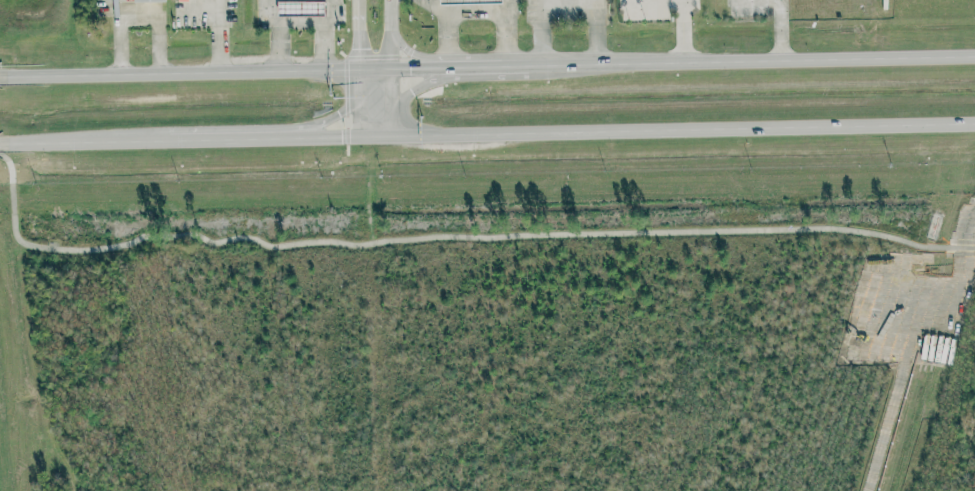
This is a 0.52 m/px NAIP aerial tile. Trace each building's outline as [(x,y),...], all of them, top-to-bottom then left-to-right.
[(325,16),(324,1),(278,2),(278,17),(325,16)]
